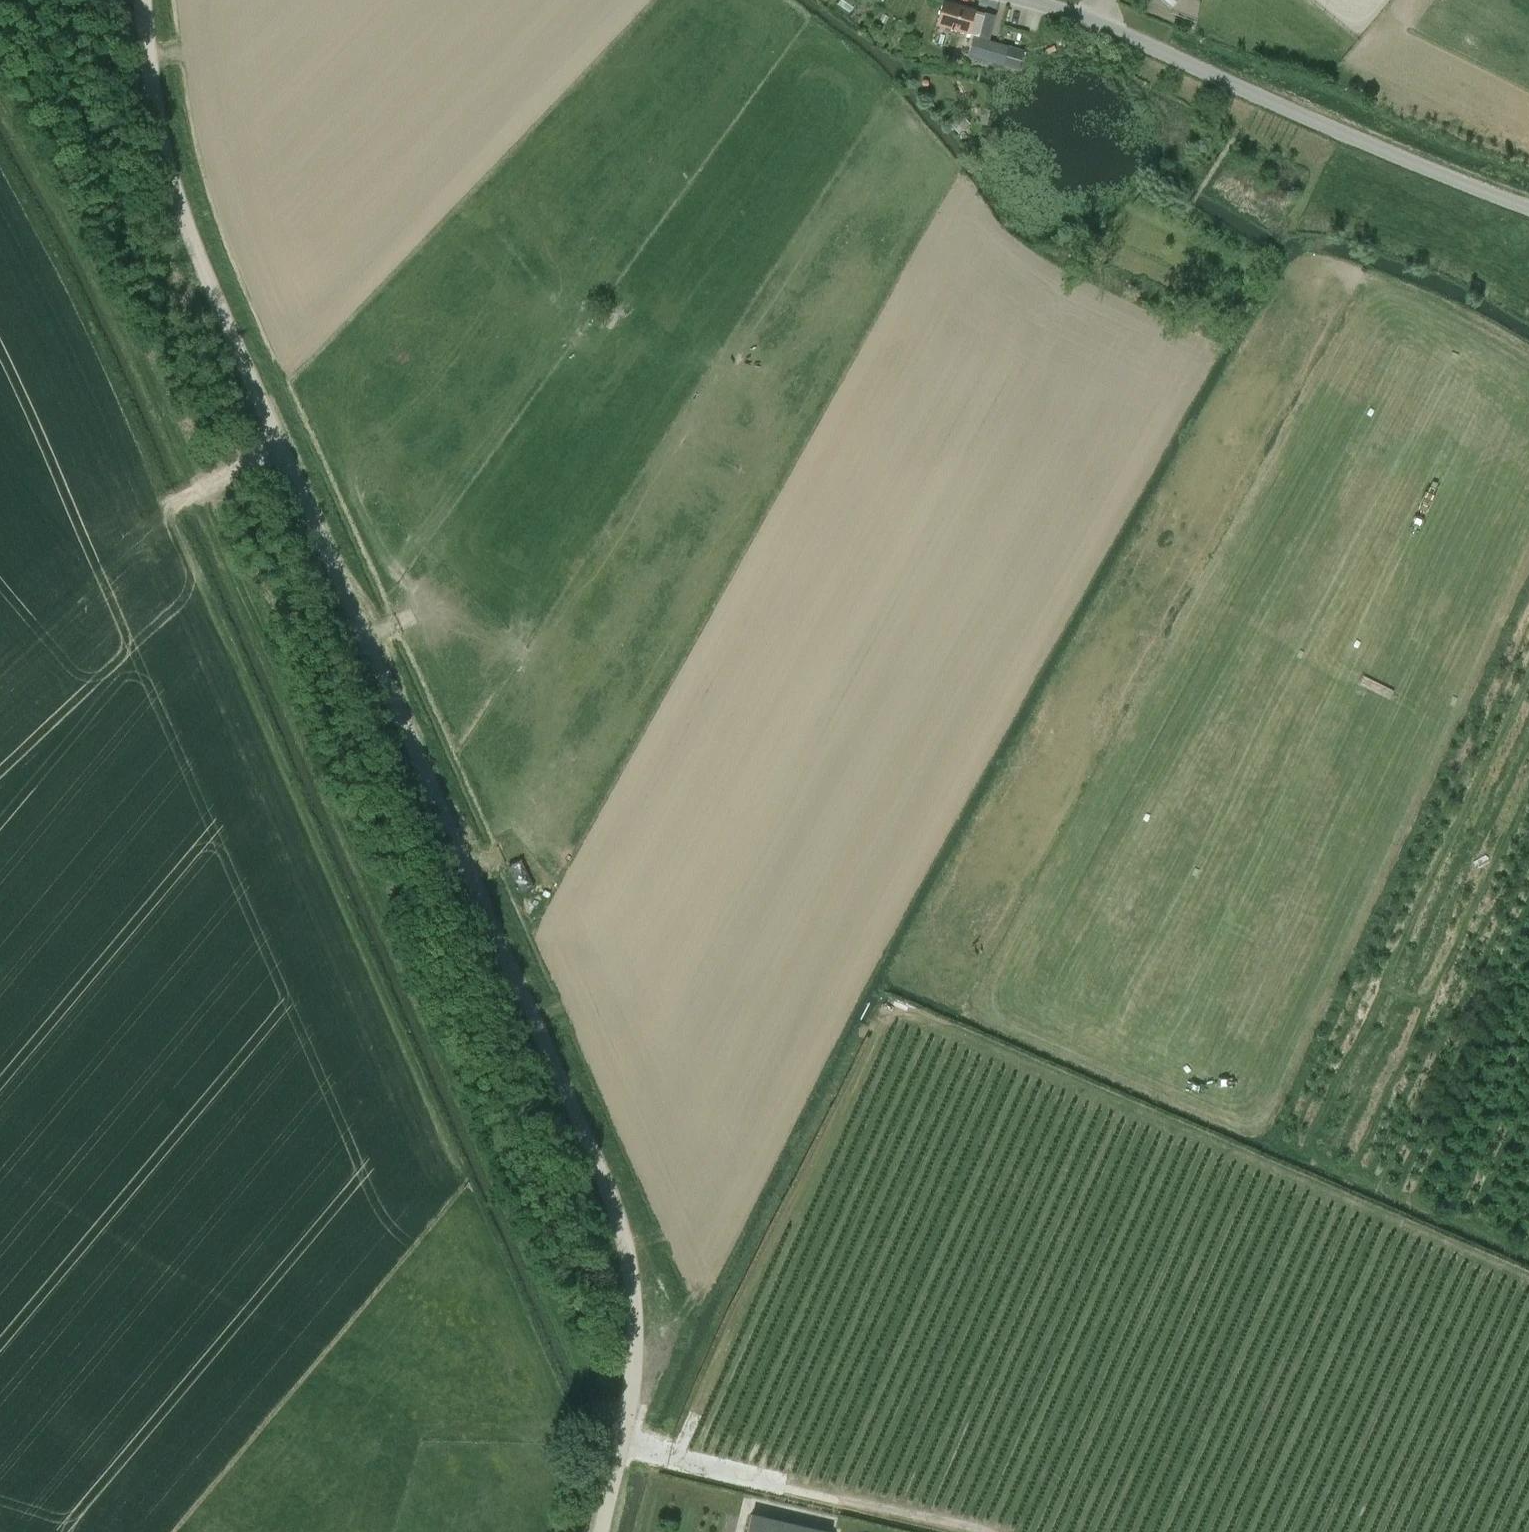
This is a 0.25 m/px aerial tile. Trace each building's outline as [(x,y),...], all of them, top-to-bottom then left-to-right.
[(852,0),(839,0),(837,4),(849,12),(856,3),(852,0)] [(984,16),(974,13),(975,9),(944,0),(937,25),(968,34),(974,35),(968,56),(1001,67),(1008,47),(989,41),(989,40),(996,15),(985,13),(984,16)] [(766,1519),(751,1515),(747,1531),(822,1531),(766,1519)]
